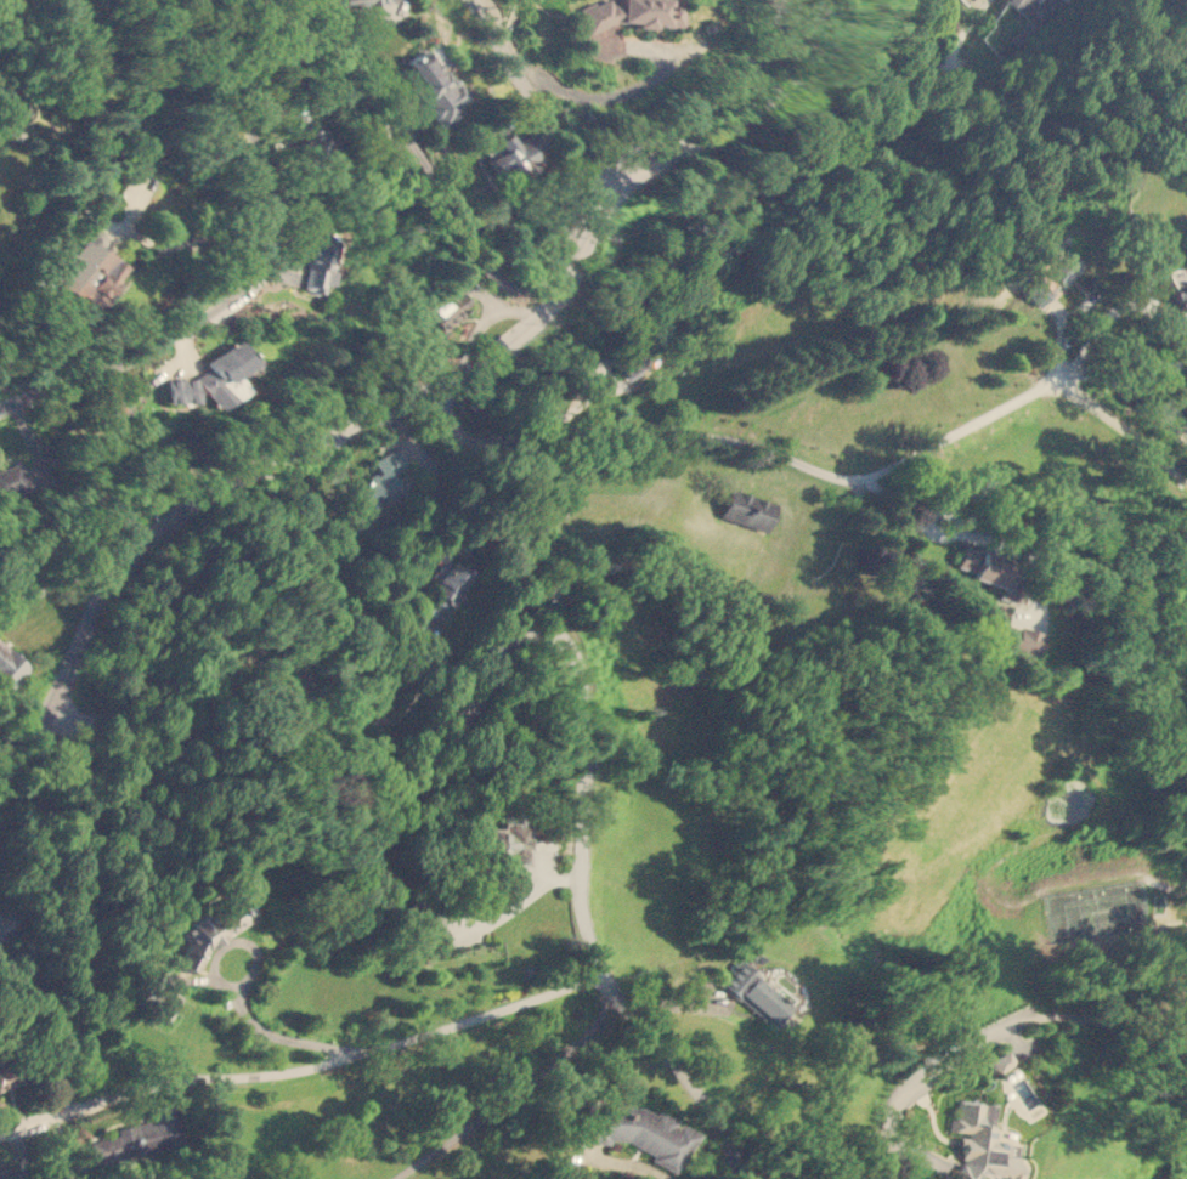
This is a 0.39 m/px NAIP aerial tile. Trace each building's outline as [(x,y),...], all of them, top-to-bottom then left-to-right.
[(621,2),(612,5),(611,0),(597,0),(577,8),(577,15),(584,34),(618,21),(634,22),(635,27),(650,28),(656,25),(668,25),(669,0),(621,0),(621,2)] [(1039,29),(1064,0),(1023,0),(1016,8),(1039,29)] [(669,25),(682,25),(683,2),(671,1),(669,25)] [(440,127),(458,114),(454,109),(469,100),(441,58),(430,64),(420,50),(405,61),(431,101),(425,104),(440,127)] [(301,132),(309,160),(330,155),(323,126),(301,132)] [(332,284),(335,271),(332,270),(338,240),(312,234),(300,289),(322,294),(324,283),(332,284)] [(55,282),(94,308),(124,263),(85,237),(55,282)] [(1186,331),(1186,281),(1180,265),(1163,271),(1186,331)] [(442,331),(473,304),(460,290),(452,299),(447,293),(424,312),(442,331)] [(203,359),(208,368),(193,376),(211,408),(243,390),(233,375),(251,364),(237,339),(203,359)] [(27,487),(17,461),(0,468),(0,497),(27,487)] [(718,517),(767,531),(775,501),(727,487),(718,517)] [(956,566),(973,571),(971,577),(1006,589),(1014,562),(963,544),(956,566)] [(417,610),(436,623),(473,573),(459,562),(456,568),(441,559),(429,574),(437,580),(417,610)] [(1039,630),(1010,628),(1007,646),(1036,648),(1039,630)] [(17,682),(29,661),(0,645),(0,674),(17,682)] [(482,827),(481,860),(522,862),(524,821),(499,820),(498,828),(482,827)] [(182,963),(256,919),(247,903),(205,928),(198,914),(180,925),(190,941),(175,950),(182,963)] [(10,938),(10,913),(0,913),(0,938),(10,938)] [(771,1025),(790,1003),(736,960),(719,982),(771,1025)] [(995,1076),(1000,1073),(1023,1112),(1040,1103),(1008,1049),(987,1061),(995,1076)] [(11,1061),(0,1065),(0,1088),(18,1082),(11,1061)] [(959,1099),(957,1113),(954,1118),(953,1130),(965,1130),(962,1160),(951,1177),(955,1178),(994,1178),(995,1178),(1013,1178),(1016,1143),(993,1141),(995,1103),(959,1099)] [(181,1146),(175,1101),(149,1105),(152,1121),(117,1126),(118,1137),(96,1140),(98,1158),(181,1146)]
